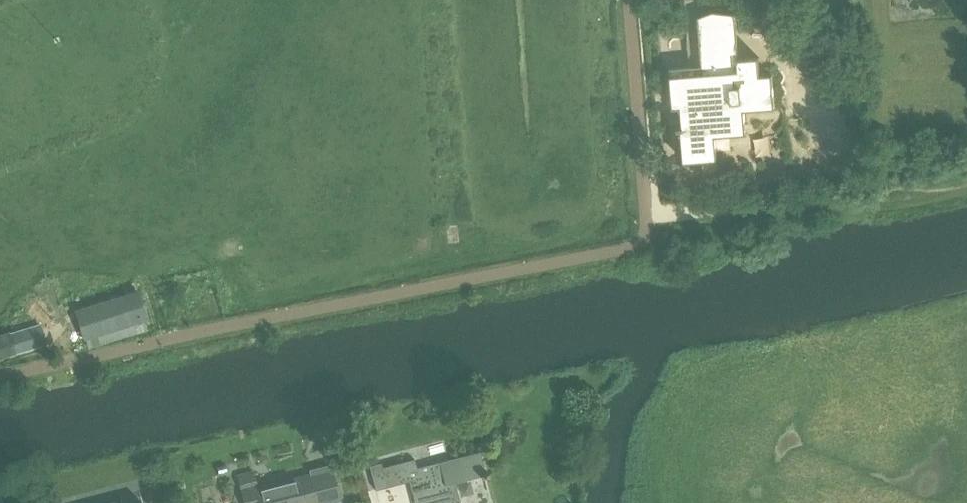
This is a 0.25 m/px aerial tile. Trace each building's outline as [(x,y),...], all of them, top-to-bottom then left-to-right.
[(697,17),(701,74),(696,74),(693,75),(692,66),(671,68),(674,108),(681,107),(683,127),(678,127),(679,130),(682,130),(684,162),(717,159),(715,136),(746,133),(745,110),(775,107),(773,75),(760,76),(759,57),(738,59),(734,14),(712,12),(697,17)] [(84,339),(86,339),(89,347),(126,336),(147,329),(145,320),(149,319),(139,290),(75,310),(84,339)] [(45,343),(40,325),(11,334),(10,332),(0,335),(0,357),(45,343)] [(383,466),(382,461),(369,465),(375,489),(387,486),(387,487),(409,481),(415,502),(460,502),(455,483),(486,475),(480,451),(417,467),(414,458),(383,466)] [(241,487),(245,502),(320,502),(339,498),(330,464),(309,469),(310,474),(258,488),(257,483),(254,472),(238,476),(241,487)]
